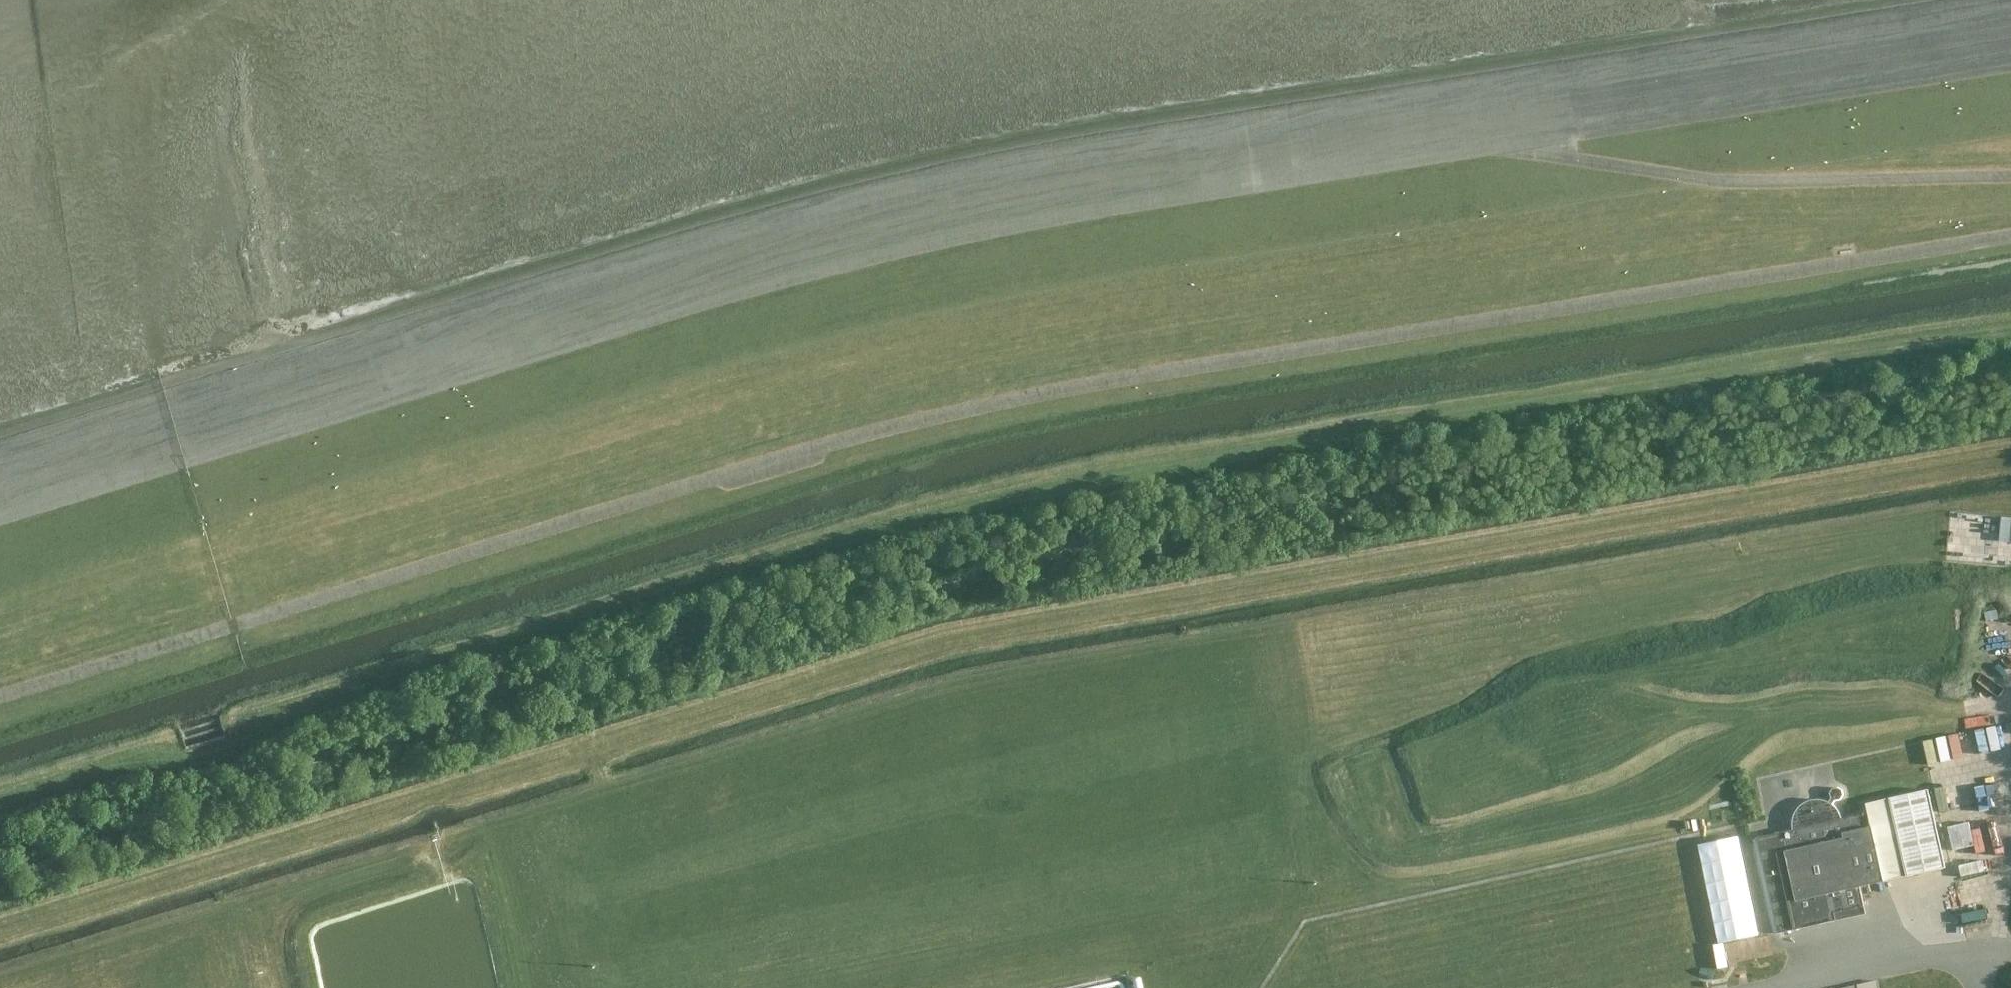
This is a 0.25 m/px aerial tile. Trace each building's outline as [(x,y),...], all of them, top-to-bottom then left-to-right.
[(2009,541),(2010,524),(2010,518),(2002,517),(1999,540),(2009,541)] [(1922,741),(1926,764),(1997,751),(1993,728),(1922,741)] [(1833,803),(1835,800),(1841,799),(1843,795),(1842,790),(1839,787),(1834,787),(1830,792),(1832,797),(1829,801),(1824,799),(1819,798),(1815,798),(1810,799),(1806,801),(1802,804),(1799,807),(1796,810),(1794,814),(1793,819),(1792,824),(1793,829),(1756,838),(1777,933),(1867,913),(1860,885),(1945,866),(1928,788),(1865,802),(1867,812),(1842,818),(1841,815),(1840,812),(1839,810),(1837,807),(1834,805),(1833,803)] [(1981,819),(1948,826),(1954,849),(1986,841),(1981,819)]
